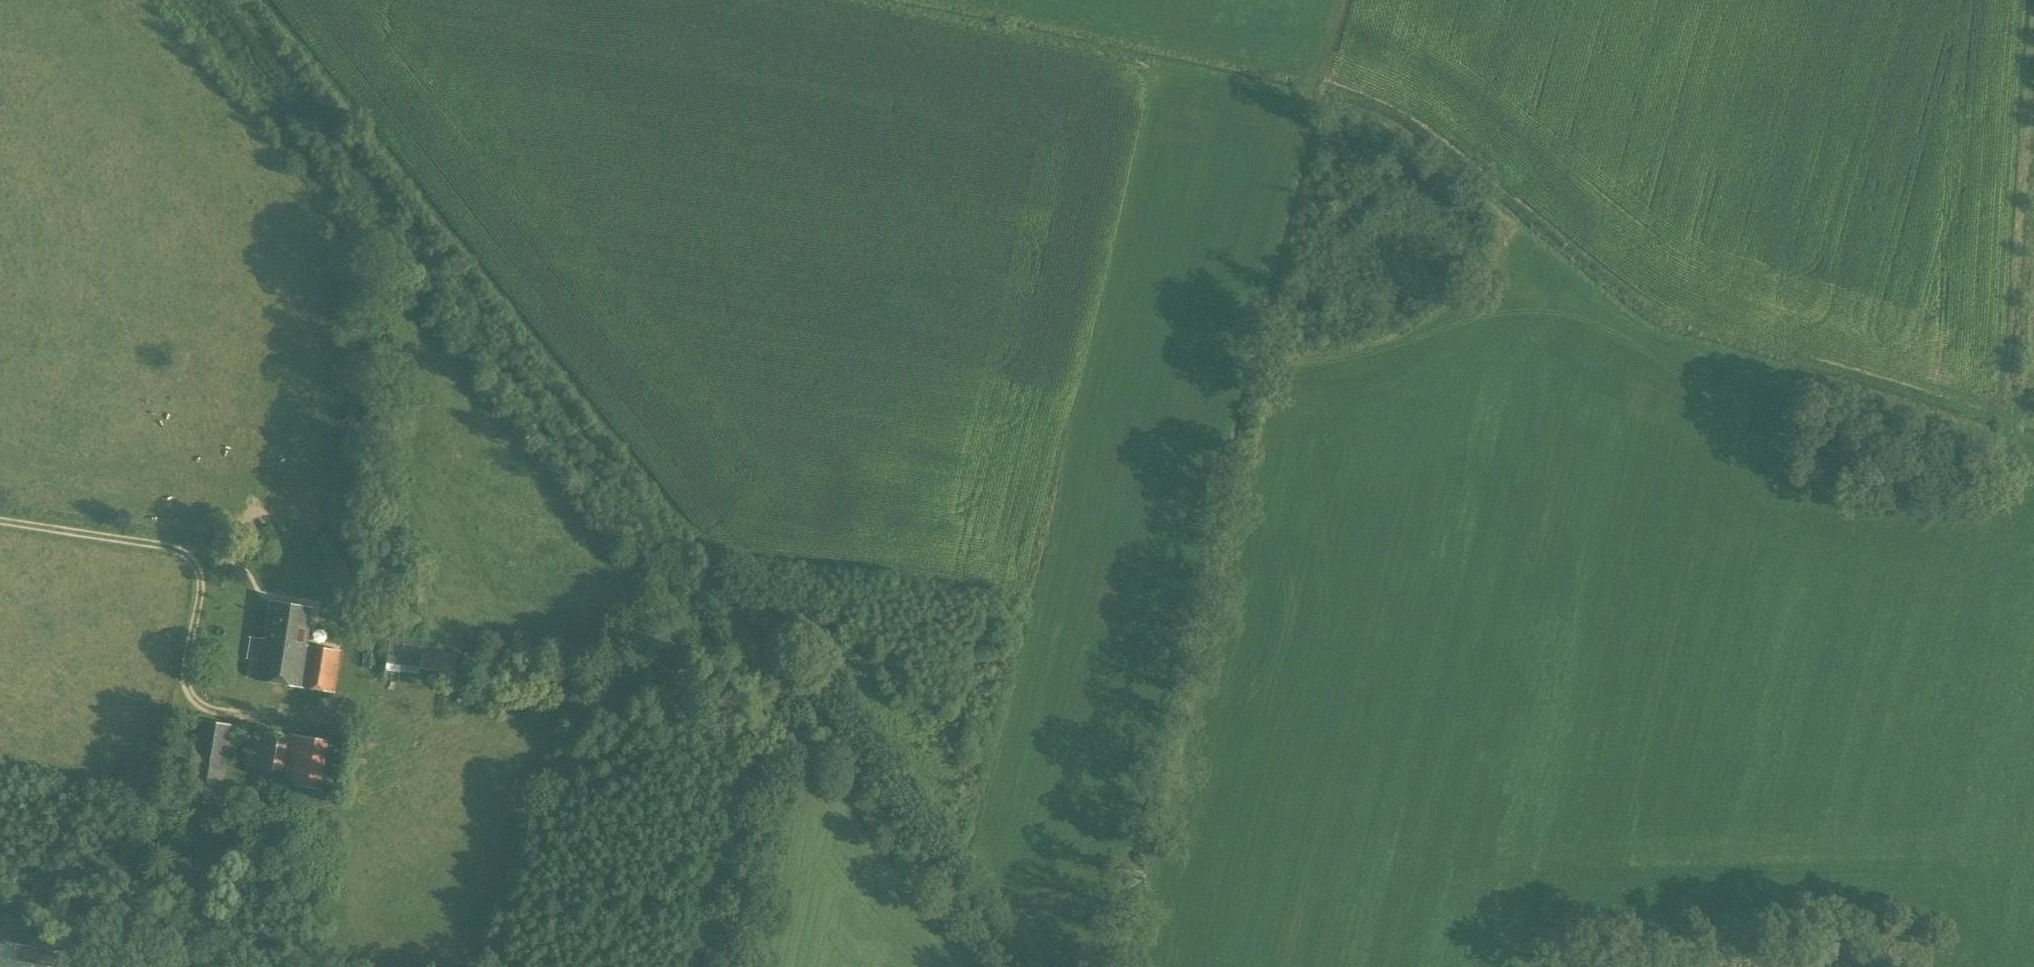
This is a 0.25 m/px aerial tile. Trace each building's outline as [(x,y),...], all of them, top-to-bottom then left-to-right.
[(272,602),(266,640),(262,639),(256,678),(333,690),(339,651),(306,646),(312,608),(272,602)] [(422,653),(389,648),(386,670),(419,674),(422,653)] [(425,648),(422,668),(453,673),(456,653),(425,648)] [(190,799),(221,804),(233,726),(203,721),(190,799)] [(261,767),(260,781),(281,784),(289,734),(259,730),(254,765),(261,767)] [(283,782),(322,788),(329,740),(290,734),(283,782)]
